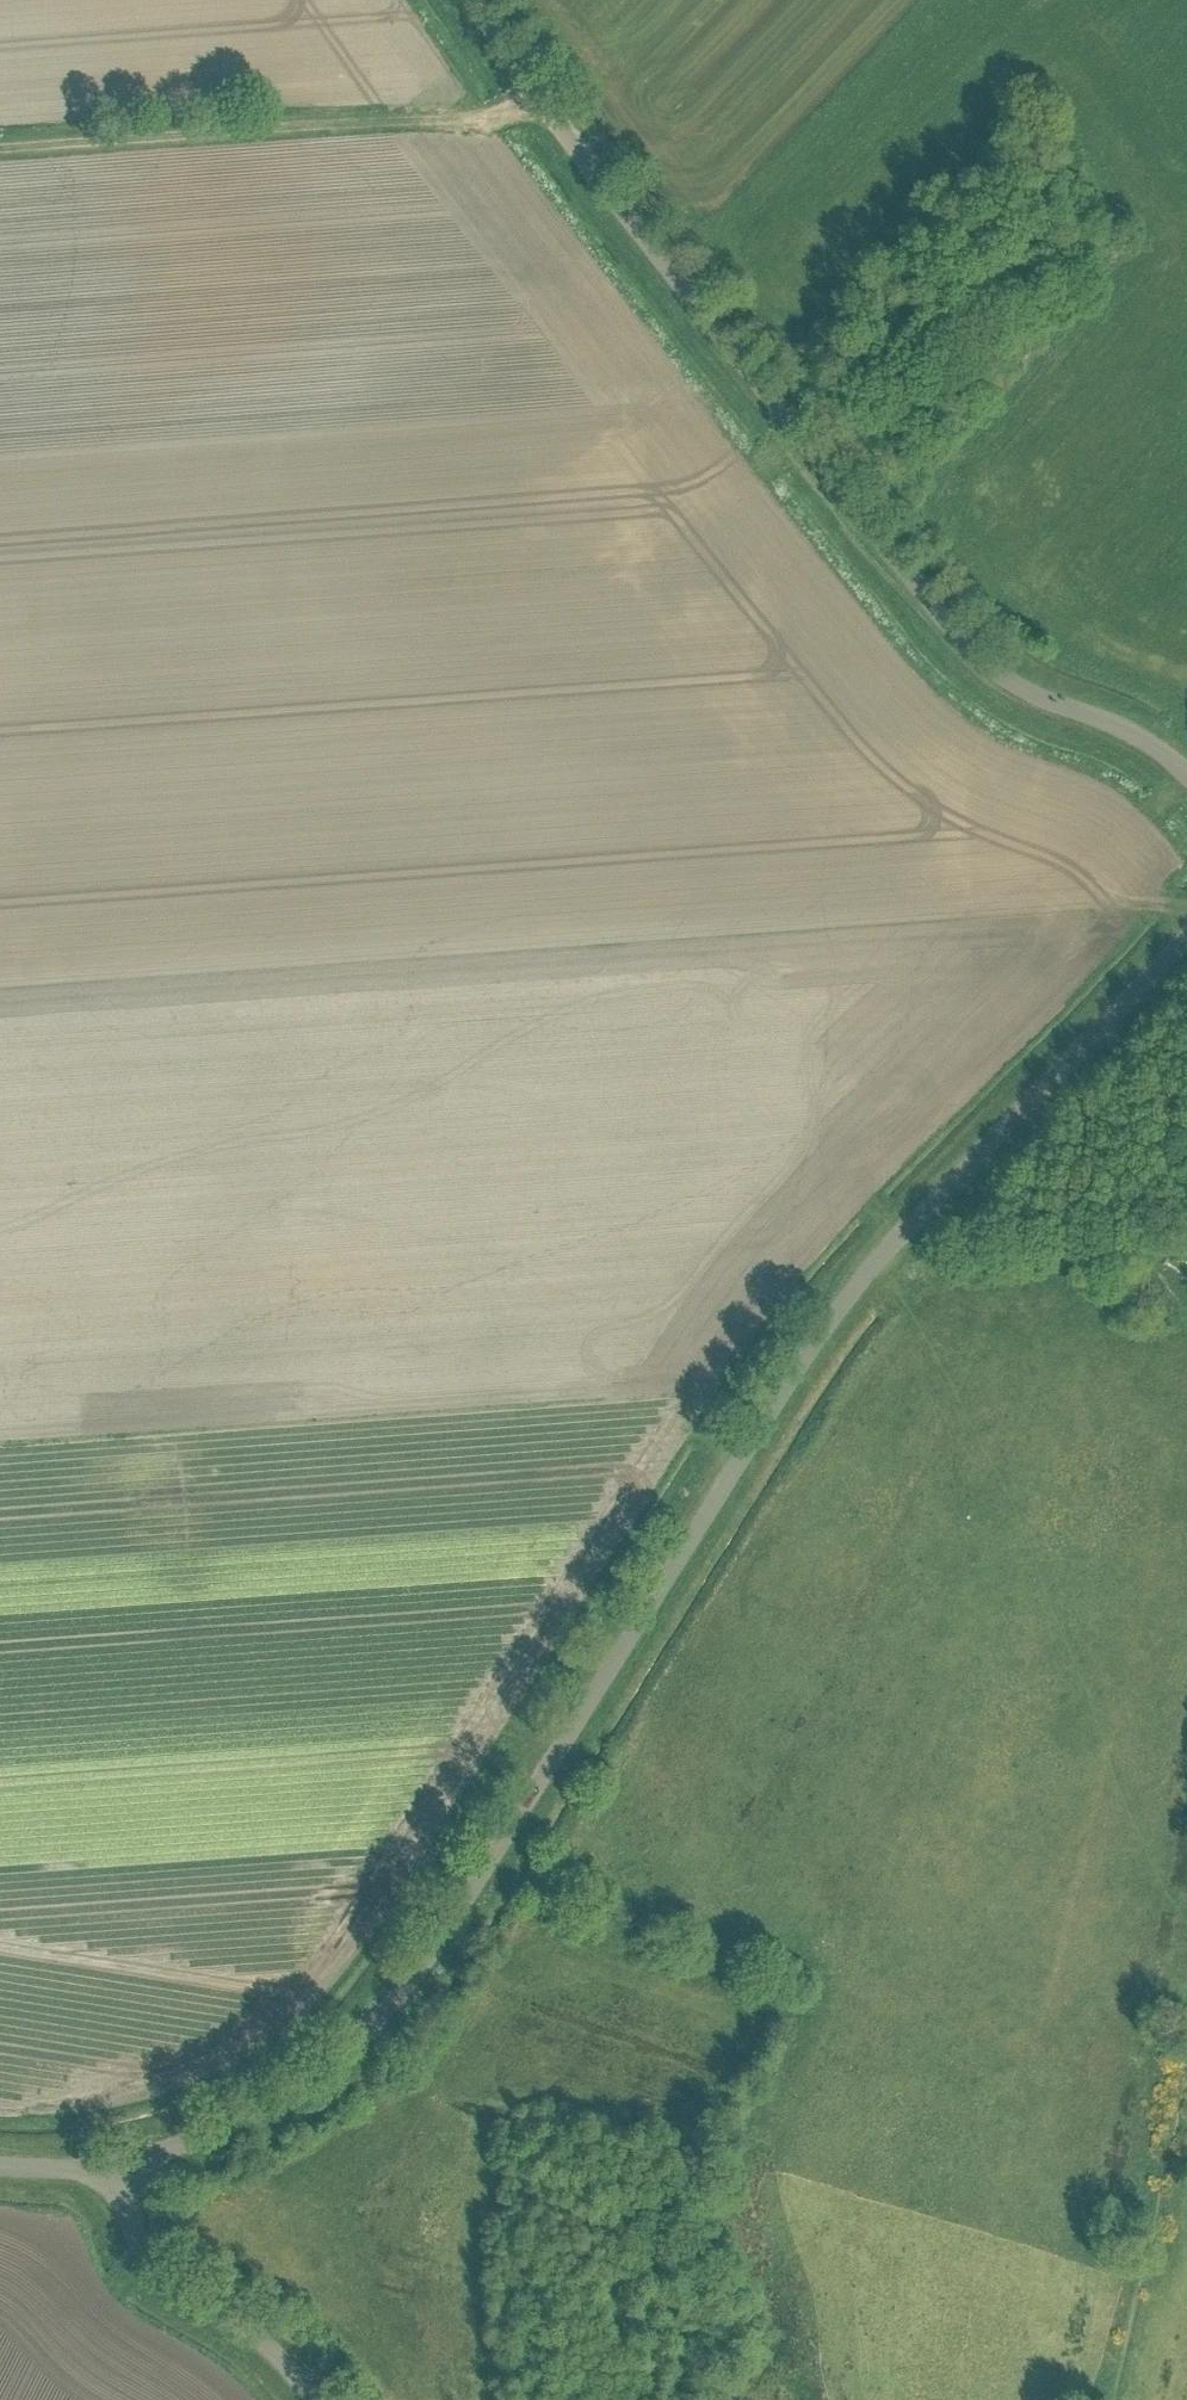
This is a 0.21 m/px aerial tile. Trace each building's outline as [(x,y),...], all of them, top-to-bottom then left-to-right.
[(1090,165),(1105,157),(1098,143),(1082,151),(1090,165)]
